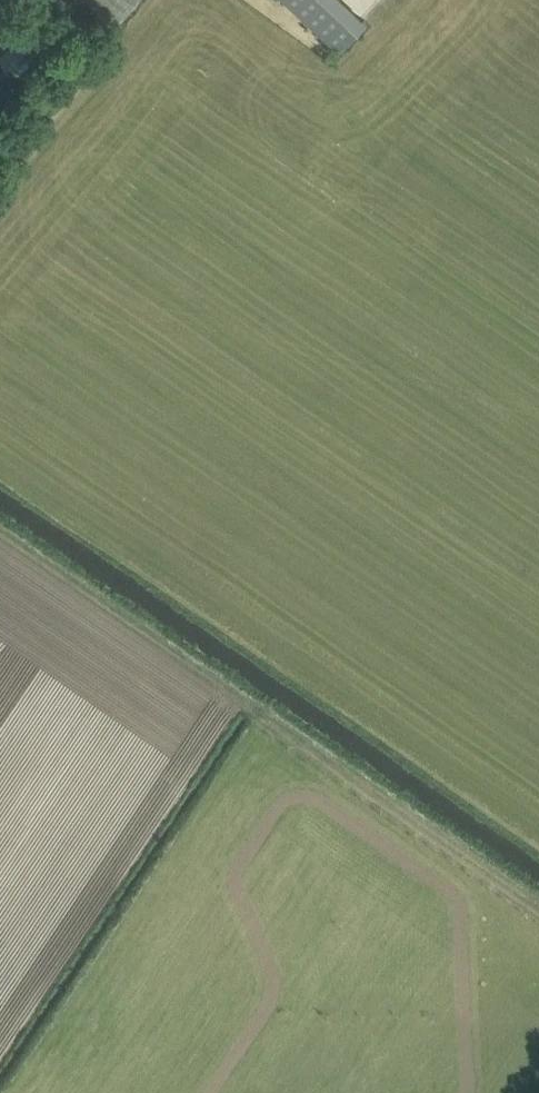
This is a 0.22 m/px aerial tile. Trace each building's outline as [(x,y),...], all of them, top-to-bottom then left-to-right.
[(118,24),(136,0),(88,0),(118,24)] [(19,71),(44,43),(28,29),(3,56),(19,71)]
